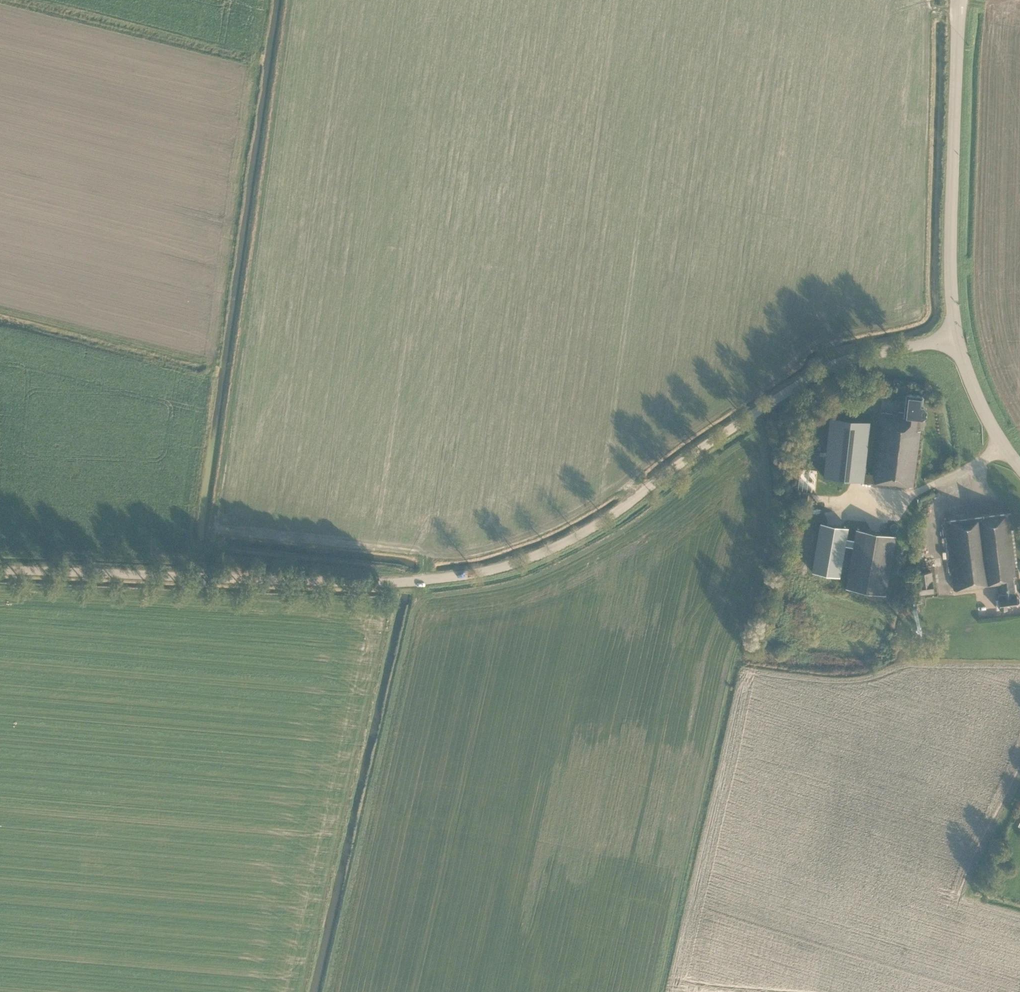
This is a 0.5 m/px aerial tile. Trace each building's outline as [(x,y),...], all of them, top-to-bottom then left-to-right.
[(923,427),(923,426),(924,418),(921,418),(921,415),(925,412),(926,407),(923,403),(922,403),(923,393),(908,392),(906,403),(905,410),(899,409),(898,412),(881,410),(872,475),(869,475),(877,417),(839,412),(831,475),(913,485),(921,429),(918,429),(917,426),(923,427)] [(812,502),(813,492),(803,491),(802,502),(812,502)] [(1017,602),(1019,600),(1019,595),(1016,594),(1013,576),(1019,575),(1012,511),(947,519),(955,590),(1000,585),(1001,592),(999,592),(1000,598),(997,598),(998,607),(1008,606),(1008,604),(1017,603),(1017,602)] [(845,544),(853,545),(854,538),(847,537),(848,526),(821,521),(812,570),(840,575),(845,544)] [(885,593),(896,533),(856,527),(854,538),(853,545),(846,586),(885,593)] [(934,592),(932,572),(918,573),(920,593),(934,592)]
